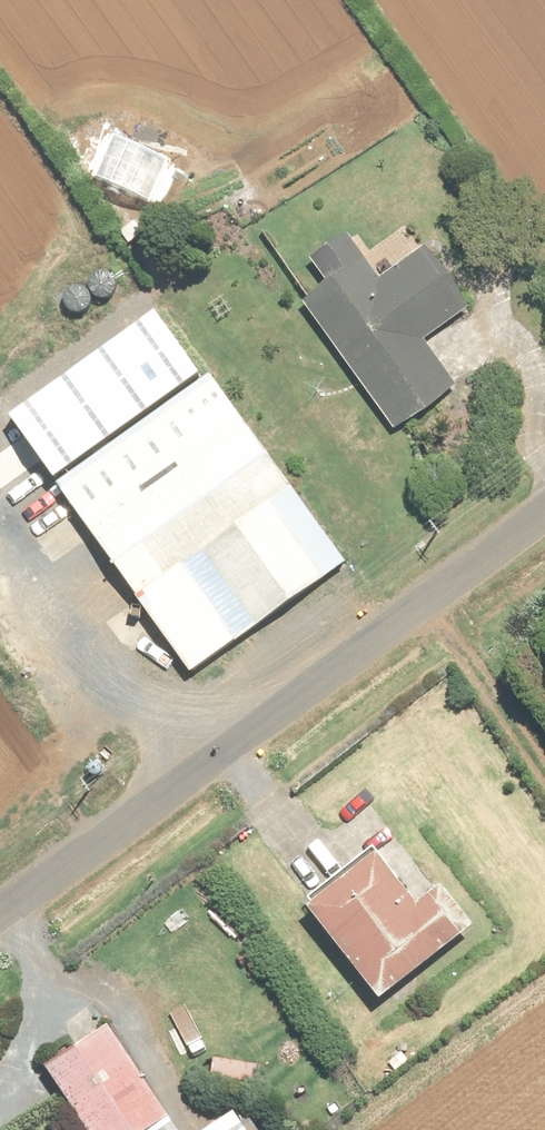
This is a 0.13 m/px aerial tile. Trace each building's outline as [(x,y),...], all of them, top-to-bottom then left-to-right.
[(135,218),(121,228),(130,240),(144,228),(135,218)] [(375,259),(374,267),(365,254),(303,298),(394,426),(456,382),(423,337),(469,304),(424,243),(390,268),(390,261),(383,255),(375,259)] [(56,480),(189,670),(343,561),(210,372),(56,480)] [(36,486),(56,516),(67,508),(47,478),(36,486)] [(12,496),(35,532),(50,524),(27,487),(12,496)] [(83,742),(86,752),(92,750),(89,739),(83,742)] [(441,883),(436,887),(417,902),(375,850),(314,898),(307,904),(380,996),(416,968),(473,923),(441,883)] [(88,1129),(142,1129),(166,1114),(107,1024),(45,1063),(65,1093),(88,1129)]
